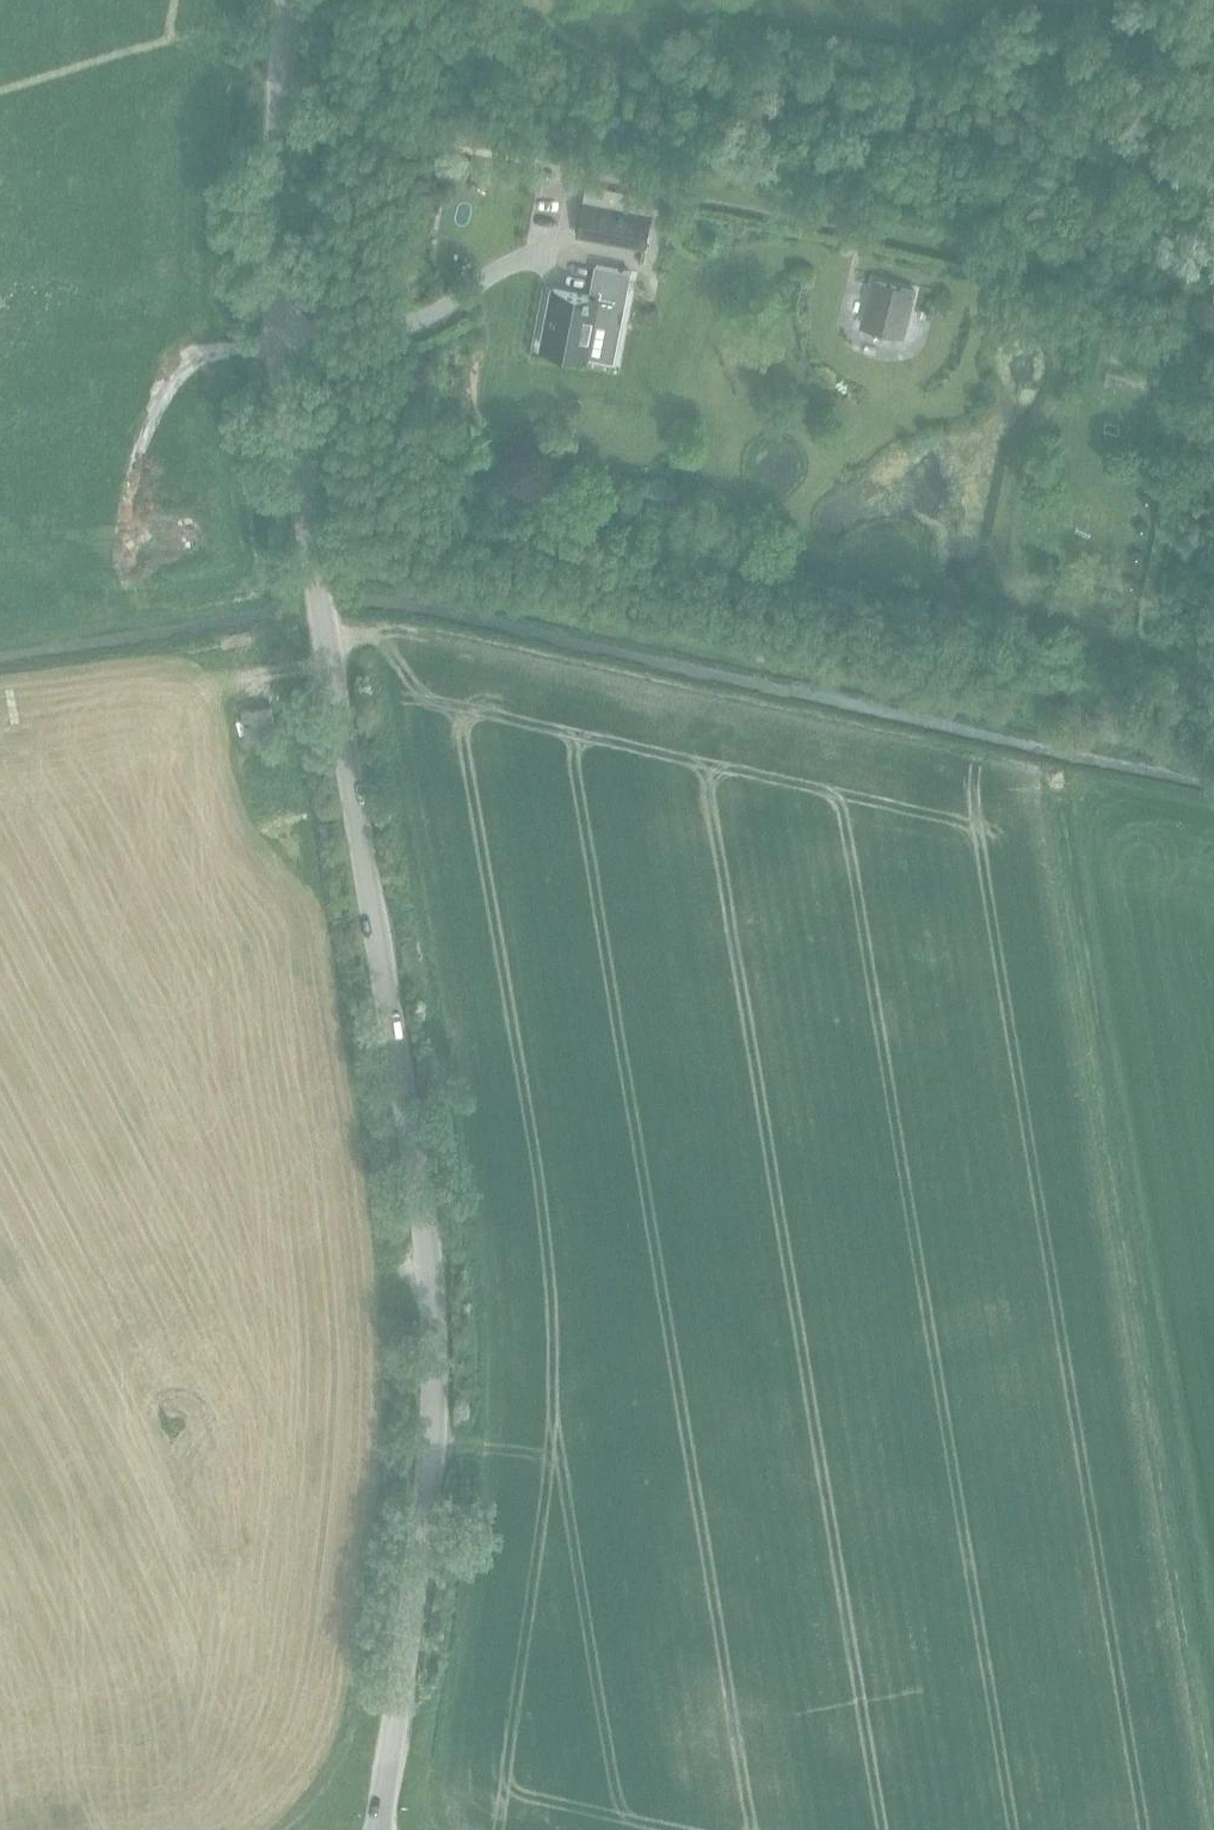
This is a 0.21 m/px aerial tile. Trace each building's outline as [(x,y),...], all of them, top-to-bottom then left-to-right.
[(644,244),(650,212),(584,200),(578,231),(644,244)] [(553,286),(541,345),(586,353),(593,318),(619,323),(630,269),(596,262),(590,293),(553,286)] [(872,278),(861,322),(903,332),(914,289),(872,278)]
